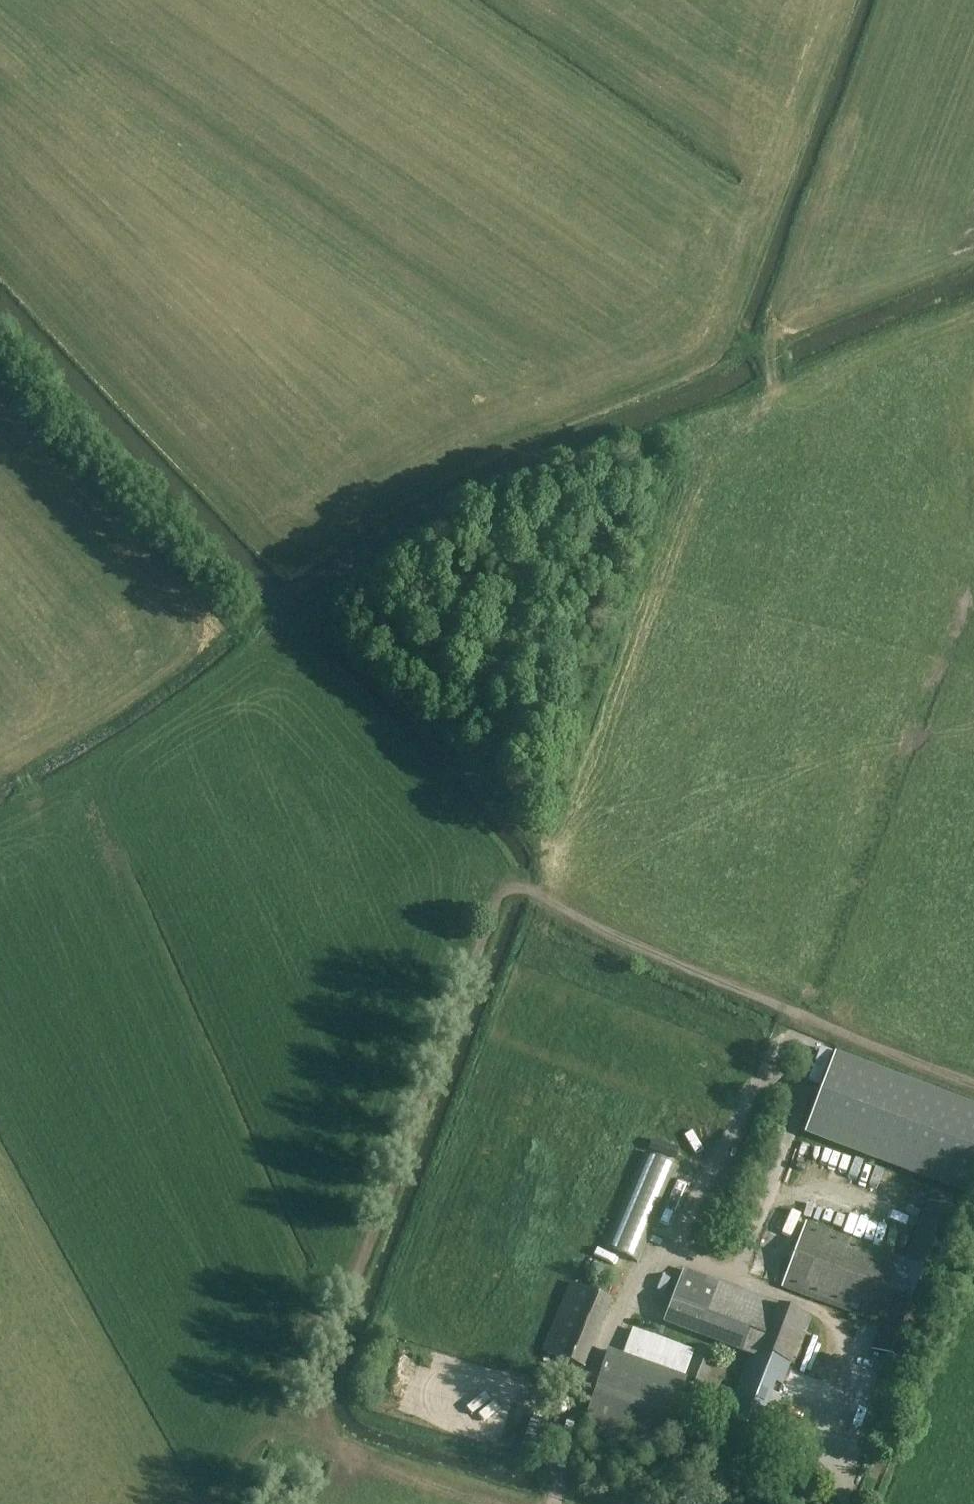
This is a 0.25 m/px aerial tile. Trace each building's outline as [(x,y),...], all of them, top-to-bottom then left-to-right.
[(834,1054),(803,1134),(969,1197),(973,1185),(973,1107),(834,1054)] [(909,1364),(964,1215),(926,1201),(905,1258),(806,1222),(781,1289),(880,1325),(871,1350),(909,1364)] [(810,1318),(718,1284),(682,1270),(663,1322),(699,1335),(750,1355),(722,1430),(751,1441),(751,1440),(767,1446),(776,1423),(766,1419),(770,1410),(772,1411),(778,1395),(769,1392),(773,1382),(782,1385),(792,1358),(795,1359),(810,1318)] [(571,1281),(543,1351),(583,1367),(611,1297),(571,1281)] [(705,1386),(717,1353),(697,1345),(685,1379),(705,1386)] [(836,1405),(853,1411),(872,1360),(854,1354),(836,1405)] [(601,1379),(591,1409),(665,1433),(674,1403),(601,1379)]
